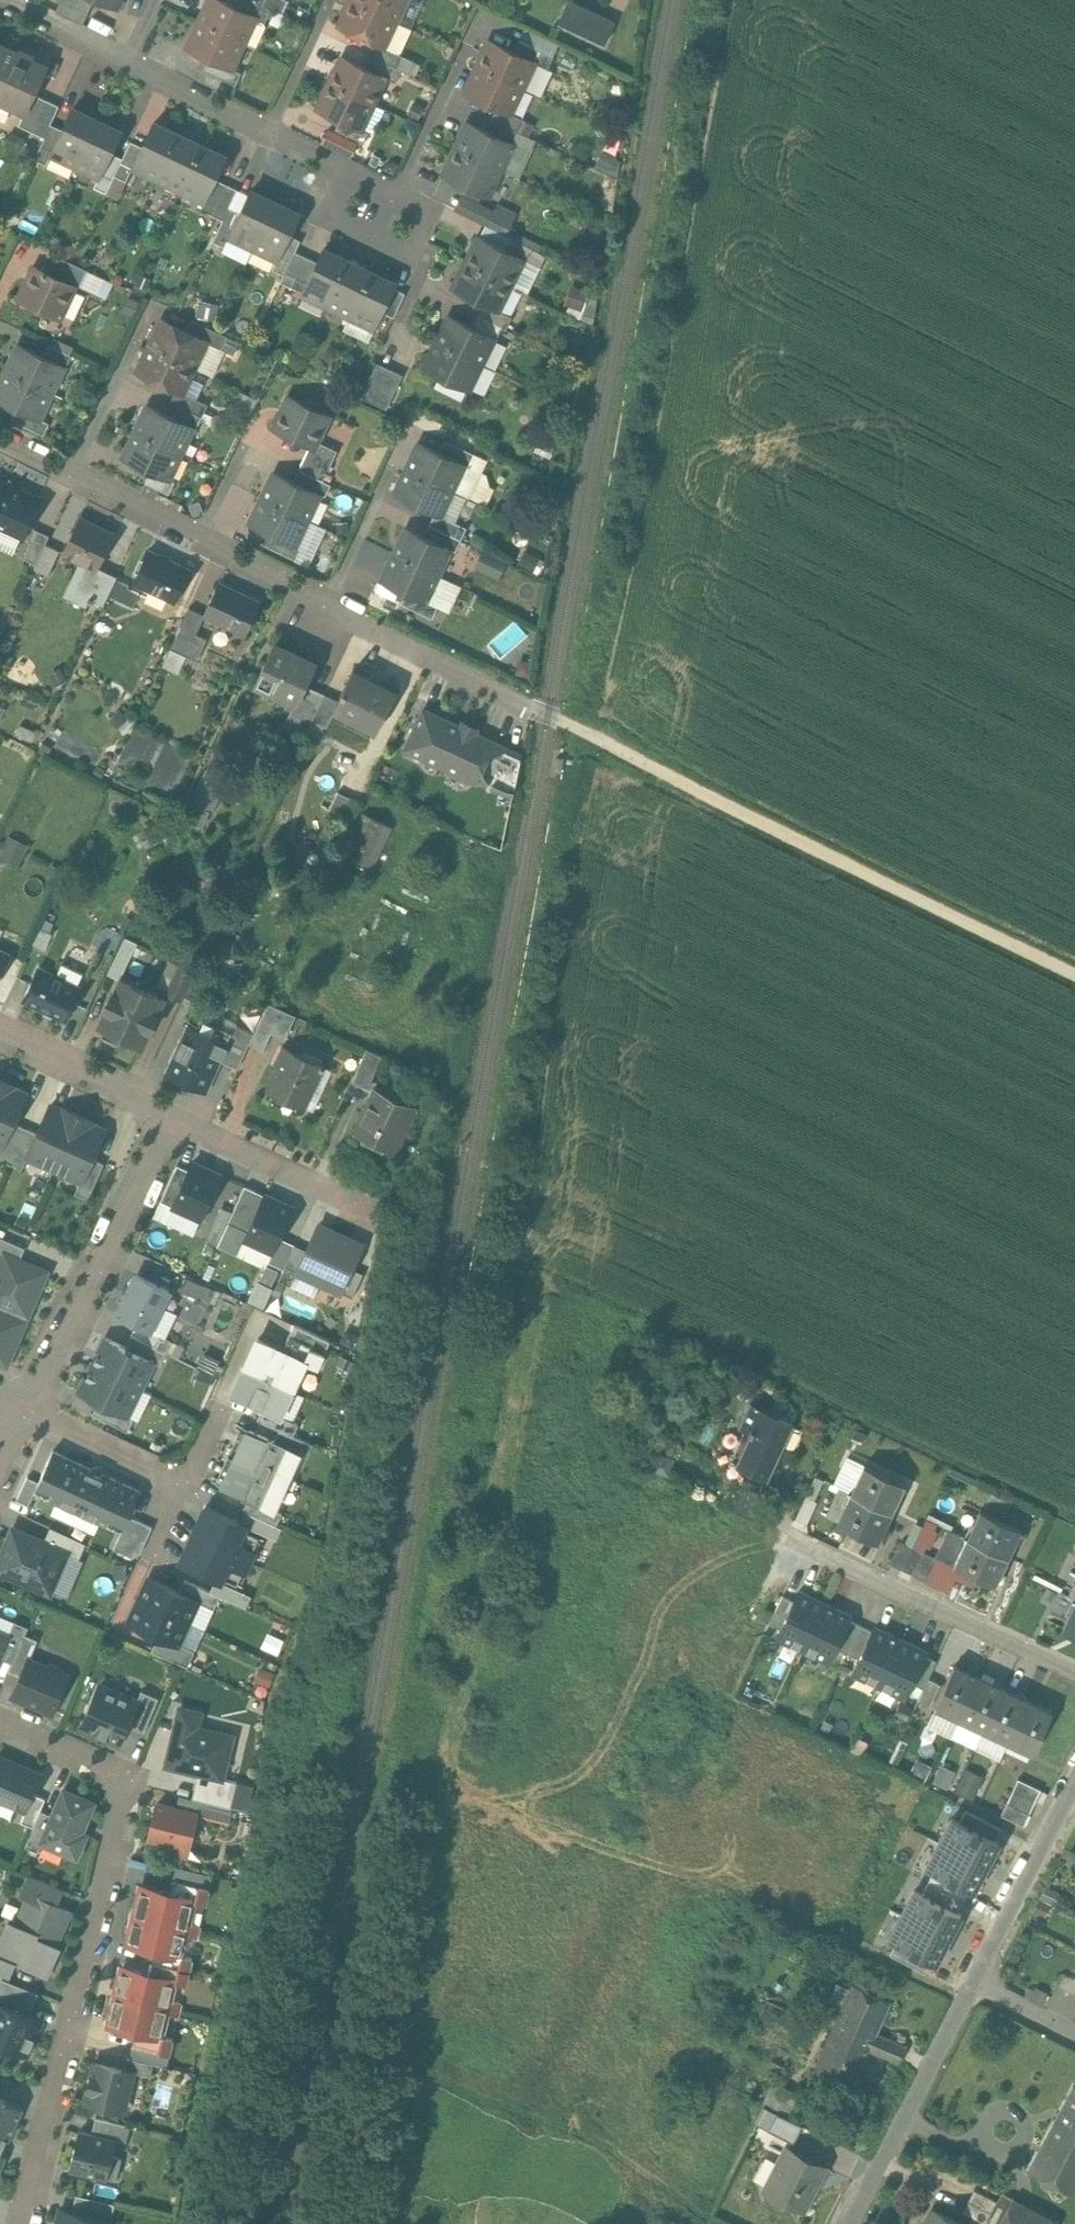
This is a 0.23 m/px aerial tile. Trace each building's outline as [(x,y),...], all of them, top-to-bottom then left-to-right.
[(88,13),(61,0),(56,11),(83,24),(88,13)] [(61,0),(88,13),(94,0),(61,0)] [(221,0),(210,0),(200,22),(244,42),(256,16),(233,6),(221,0)] [(253,0),(236,0),(233,6),(256,16),(266,21),(272,8),(263,4),(263,5),(253,0)] [(396,21),(352,0),(340,26),(375,43),(384,47),(384,46),(396,21)] [(352,0),(396,21),(406,0),(352,0)] [(572,0),(569,0),(558,23),(604,45),(616,21),(572,0)] [(244,42),(200,22),(188,47),(209,57),(232,68),(244,42)] [(514,51),(490,40),(478,66),(522,87),(534,61),(514,51)] [(554,56),(519,40),(514,51),(534,61),(548,68),(554,56)] [(404,56),(384,46),(384,47),(375,43),(370,55),(398,68),(404,56)] [(3,46),(0,52),(0,99),(0,100),(0,105),(12,111),(14,106),(26,111),(34,94),(47,67),(32,59),(33,56),(19,50),(18,53),(3,46)] [(398,68),(370,55),(364,66),(386,77),(397,82),(402,70),(398,68)] [(364,66),(342,56),(330,82),(374,103),(386,77),(364,66)] [(232,68),(209,57),(203,70),(236,85),(242,72),(232,68)] [(522,87),(478,66),(466,92),(497,107),(510,113),(510,112),(522,87)] [(374,103),(330,82),(318,108),(341,118),(362,129),(374,103)] [(34,94),(26,111),(19,125),(32,131),(47,99),(34,94)] [(47,99),(32,131),(45,137),(51,124),(59,105),(47,99)] [(526,120),(510,112),(510,113),(497,107),(491,119),(496,121),(520,132),(526,120)] [(63,129),(52,152),(52,153),(76,164),(97,119),(73,108),(63,129)] [(369,132),(362,129),(341,118),(335,131),(357,141),(364,144),(369,132)] [(97,119),(76,164),(100,175),(101,176),(111,153),(121,131),(97,119)] [(520,132),(496,121),(491,133),(513,143),(514,144),(520,132)] [(143,146),(133,166),(134,166),(158,178),(178,134),(154,122),(143,146)] [(491,133),(469,123),(457,148),(500,169),(513,143),(491,133)] [(63,129),(51,124),(45,137),(35,159),(47,164),(52,153),(52,152),(63,129)] [(357,141),(335,131),(328,144),(351,155),(357,141)] [(178,134),(158,178),(181,189),(202,145),(178,134)] [(123,158),(115,175),(127,181),(134,166),(133,166),(143,146),(131,141),(123,158)] [(202,145),(181,189),(205,200),(216,178),(226,156),(202,145)] [(500,169),(457,148),(445,174),(488,195),(500,169)] [(111,153),(101,176),(100,175),(95,187),(107,192),(115,175),(123,158),(111,153)] [(216,178),(205,200),(201,209),(212,214),(227,184),(216,178)] [(227,184),(212,214),(223,219),(230,206),(238,189),(227,184)] [(241,212),(230,235),(231,235),(254,246),(276,201),(251,190),(241,212)] [(276,201),(254,246),(278,257),(279,257),(290,234),(300,213),(276,201)] [(223,219),(214,241),(225,246),(231,235),(230,235),(241,212),(230,206),(223,219)] [(290,234),(279,257),(278,257),(273,269),(285,274),(296,251),(301,240),(290,234)] [(504,248),(480,236),(467,262),(511,283),(523,257),(504,248)] [(547,254),(510,236),(504,248),(523,257),(541,266),(547,254)] [(318,261),(303,292),(327,304),(348,260),(324,248),(318,261)] [(296,251),(285,274),(281,281),(293,287),(307,256),(296,251)] [(86,269),(59,256),(50,274),(75,285),(74,287),(77,288),(86,269)] [(307,256),(293,287),(303,292),(318,261),(307,256)] [(348,260),(327,304),(351,315),(372,271),(348,260)] [(511,283),(467,262),(454,287),(484,302),(498,309),(498,308),(511,283)] [(50,274),(35,267),(20,299),(60,317),(74,287),(75,285),(50,274)] [(372,271),(351,315),(375,326),(382,311),(394,287),(396,282),(372,271)] [(586,314),(588,303),(596,304),(598,290),(571,286),(567,310),(586,314)] [(406,292),(394,287),(382,311),(394,316),(406,292)] [(498,309),(484,302),(478,314),(503,326),(506,328),(513,316),(498,308),(498,309)] [(503,326),(478,314),(472,326),(494,336),(494,337),(497,338),(503,326)] [(472,326),(451,315),(438,341),(481,362),(494,337),(494,336),(472,326)] [(228,336),(192,319),(187,331),(206,340),(206,341),(222,349),(228,336)] [(187,331),(163,320),(150,346),(194,366),(206,341),(206,340),(187,331)] [(481,362),(438,341),(425,366),(469,388),(481,362)] [(72,355),(48,344),(42,356),(63,366),(66,367),(72,355)] [(42,356),(20,345),(7,371),(51,392),(63,366),(42,356)] [(194,366),(150,346),(138,372),(176,390),(182,392),(182,391),(194,366)] [(404,374),(378,361),(362,395),(388,407),(404,374)] [(7,371),(0,387),(0,399),(18,408),(39,418),(51,392),(7,371)] [(208,404),(182,391),(182,392),(176,390),(171,401),(178,405),(202,416),(208,404)] [(311,399),(305,400),(304,403),(290,396),(274,428),(311,445),(314,447),(317,440),(329,415),(322,411),(323,409),(321,404),(311,399)] [(202,416),(178,405),(173,417),(193,426),(197,428),(202,416)] [(173,417),(149,406),(137,432),(181,452),(193,426),(173,417)] [(39,418),(18,408),(12,420),(44,435),(50,423),(39,418)] [(181,452),(137,432),(125,457),(151,470),(168,478),(181,452)] [(479,455),(447,439),(441,451),(464,463),(473,467),(479,455)] [(338,450),(317,440),(314,447),(311,445),(300,469),(324,480),(338,450)] [(441,451),(421,442),(408,468),(452,488),(464,463),(441,451)] [(452,488),(408,468),(396,494),(435,512),(440,514),(452,488)] [(324,480),(300,469),(294,481),(319,493),(326,496),(332,484),(324,480)] [(175,481),(168,478),(151,470),(146,482),(159,488),(169,493),(175,481)] [(294,481),(276,472),(263,498),(307,518),(319,493),(294,481)] [(0,481),(0,506),(10,483),(9,483),(8,484),(0,481)] [(159,488),(146,482),(141,491),(155,497),(159,488)] [(10,485),(11,484),(10,483),(0,506),(0,529),(23,539),(41,499),(10,485)] [(307,518),(263,498),(251,524),(270,533),(295,545),(295,544),(307,518)] [(467,527),(440,514),(435,512),(430,524),(462,539),(467,527)] [(114,534),(81,518),(64,553),(80,560),(66,590),(92,602),(92,600),(90,599),(103,572),(97,569),(98,567),(114,534)] [(462,539),(430,524),(424,536),(451,548),(456,551),(462,539)] [(424,536),(407,528),(395,554),(438,574),(451,548),(424,536)] [(38,529),(24,558),(37,564),(46,544),(50,535),(38,529)] [(295,545),(270,533),(264,544),(296,560),(302,548),(295,544),(295,545)] [(60,551),(46,544),(37,564),(35,568),(49,574),(60,551)] [(187,571),(147,553),(133,584),(173,602),(187,571)] [(438,574),(395,554),(382,580),(407,591),(426,600),(438,574)] [(103,572),(90,599),(92,600),(104,606),(118,576),(98,567),(97,569),(103,572)] [(128,588),(116,582),(109,598),(120,603),(128,588)] [(259,602),(218,584),(203,616),(244,634),(259,602)] [(426,600),(407,591),(401,603),(433,618),(439,606),(426,600)] [(196,633),(203,616),(189,609),(181,627),(196,633)] [(207,639),(196,633),(181,627),(171,649),(187,656),(197,661),(207,639)] [(316,664),(274,644),(256,684),(295,703),(298,704),(306,686),(316,664)] [(187,656),(171,649),(162,667),(178,675),(187,656)] [(396,692),(353,670),(338,700),(333,710),(335,711),(377,732),(396,692)] [(306,686),(298,704),(295,703),(285,725),(306,735),(313,720),(312,720),(325,694),(306,686)] [(325,694),(312,720),(313,720),(327,727),(335,711),(333,710),(338,700),(325,694)] [(522,755),(424,709),(406,748),(439,764),(443,762),(444,763),(446,767),(455,772),(465,768),(469,770),(470,774),(507,791),(514,792),(522,755)] [(187,813),(208,822),(229,775),(208,766),(187,813)] [(350,797),(338,792),(327,815),(339,820),(350,797)] [(350,797),(339,820),(351,826),(362,803),(350,797)] [(363,812),(344,852),(372,866),(391,826),(363,812)] [(10,833),(0,855),(19,864),(29,842),(10,833)] [(42,928),(35,942),(45,947),(52,933),(42,928)] [(123,943),(113,965),(125,971),(135,949),(123,943)] [(9,952),(0,948),(0,973),(9,952)] [(57,974),(39,966),(24,999),(67,1019),(82,986),(78,985),(84,971),(63,961),(57,974)] [(180,964),(165,993),(181,1001),(196,971),(180,964)] [(165,998),(122,978),(114,994),(112,993),(105,1009),(107,1010),(100,1026),(143,1046),(150,1030),(153,1031),(160,1015),(157,1014),(165,998)] [(193,982),(183,1001),(194,1006),(203,987),(193,982)] [(296,1016),(269,1003),(263,1015),(277,1022),(272,1033),(285,1039),(296,1016)] [(263,1015),(250,1043),(264,1050),(272,1033),(277,1022),(263,1015)] [(179,1049),(217,1066),(220,1059),(227,1044),(227,1043),(215,1038),(220,1028),(201,1019),(196,1029),(189,1026),(179,1049)] [(253,1033),(236,1024),(227,1043),(227,1044),(220,1059),(237,1067),(253,1033)] [(324,1065),(283,1046),(282,1047),(284,1048),(276,1065),(274,1064),(274,1066),(279,1068),(270,1089),(268,1088),(268,1089),(305,1107),(306,1105),(304,1105),(322,1066),(324,1066),(324,1065)] [(368,1048),(355,1077),(370,1083),(383,1055),(368,1048)] [(217,1066),(179,1049),(168,1072),(206,1090),(217,1066)] [(0,1079),(0,1142),(3,1144),(14,1122),(26,1094),(13,1088),(15,1085),(0,1079)] [(377,1089),(358,1130),(356,1129),(355,1131),(397,1150),(398,1148),(395,1147),(414,1106),(417,1107),(417,1106),(375,1087),(374,1088),(377,1089)] [(63,1111),(50,1105),(38,1133),(28,1155),(55,1167),(79,1115),(65,1108),(63,1111)] [(94,1121),(79,1115),(55,1167),(81,1180),(82,1180),(93,1158),(105,1130),(92,1124),(94,1121)] [(14,1122),(3,1144),(0,1149),(0,1159),(9,1163),(26,1127),(14,1122)] [(26,1127),(9,1163),(22,1169),(28,1155),(38,1133),(26,1127)] [(93,1158),(82,1180),(81,1180),(75,1193),(88,1199),(104,1163),(93,1158)] [(221,1175),(193,1162),(189,1170),(173,1206),(201,1218),(221,1175)] [(178,1164),(161,1200),(173,1206),(189,1170),(178,1164)] [(245,1185),(229,1221),(249,1230),(265,1194),(245,1185)] [(293,1207),(265,1194),(249,1230),(245,1238),(273,1251),(279,1237),(293,1207)] [(363,1244),(319,1224),(308,1250),(297,1272),(321,1283),(341,1292),(352,1268),(363,1244)] [(0,1237),(0,1252),(4,1254),(5,1253),(20,1260),(25,1248),(0,1237)] [(268,1261),(285,1269),(295,1244),(279,1237),(273,1251),(268,1261)] [(279,1281),(291,1286),(297,1272),(308,1250),(295,1244),(285,1269),(279,1281)] [(5,1253),(4,1254),(0,1263),(0,1306),(27,1318),(48,1271),(20,1260),(5,1253)] [(364,1273),(352,1268),(341,1292),(353,1298),(364,1273)] [(321,1283),(297,1272),(291,1286),(315,1297),(321,1283)] [(137,1274),(118,1314),(151,1329),(169,1290),(137,1274)] [(185,1278),(182,1289),(213,1298),(216,1287),(185,1278)] [(0,1306),(0,1362),(7,1365),(27,1318),(0,1306)] [(283,1349),(306,1360),(319,1366),(330,1340),(295,1324),(283,1349)] [(167,1352),(131,1335),(126,1347),(154,1361),(153,1362),(161,1365),(167,1352)] [(126,1347),(107,1338),(93,1365),(140,1388),(153,1362),(154,1361),(126,1347)] [(245,1367),(293,1389),(306,1360),(283,1349),(258,1338),(245,1367)] [(198,1365),(214,1372),(220,1358),(204,1351),(198,1365)] [(140,1388),(93,1365),(80,1393),(99,1402),(127,1416),(127,1415),(140,1388)] [(293,1389),(245,1367),(233,1392),(263,1406),(281,1414),(293,1389)] [(127,1416),(99,1402),(93,1414),(128,1431),(134,1418),(127,1415),(127,1416)] [(793,1423),(751,1404),(741,1426),(750,1431),(748,1436),(750,1437),(741,1457),(755,1464),(753,1470),(768,1477),(783,1445),(790,1447),(797,1444),(801,1436),(798,1429),(792,1425),(793,1423)] [(281,1414),(263,1406),(258,1418),(280,1428),(294,1434),(299,1422),(281,1414)] [(294,1434),(280,1428),(275,1440),(298,1451),(308,1456),(314,1444),(294,1434)] [(298,1451),(275,1440),(250,1429),(241,1449),(237,1457),(285,1479),(287,1475),(298,1451)] [(241,1449),(233,1445),(226,1461),(234,1465),(237,1457),(241,1449)] [(53,1499),(73,1459),(53,1450),(39,1481),(35,1491),(53,1499)] [(285,1479),(237,1457),(234,1465),(224,1485),(249,1496),(272,1507),(273,1507),(283,1483),(285,1479)] [(73,1459),(53,1499),(79,1511),(95,1474),(90,1471),(92,1467),(73,1459)] [(906,1483),(865,1464),(858,1478),(862,1479),(855,1494),(893,1511),(906,1483)] [(101,1521),(122,1481),(102,1472),(101,1476),(95,1474),(79,1511),(101,1521)] [(297,1479),(287,1475),(285,1479),(283,1483),(287,1485),(293,1488),(297,1479)] [(39,1481),(28,1476),(17,1499),(29,1504),(35,1491),(39,1481)] [(122,1481),(101,1521),(122,1531),(130,1515),(141,1490),(122,1481)] [(745,1486),(734,1510),(758,1521),(769,1497),(745,1486)] [(893,1511),(855,1494),(849,1508),(845,1506),(839,1520),(880,1540),(893,1511)] [(272,1507),(249,1496),(244,1508),(247,1510),(277,1524),(283,1511),(273,1507),(272,1507)] [(806,1496),(796,1518),(808,1523),(818,1501),(806,1496)] [(247,1529),(249,1525),(241,1521),(206,1505),(193,1533),(249,1559),(260,1535),(247,1529)] [(247,1510),(241,1521),(249,1525),(277,1538),(283,1526),(277,1524),(247,1510)] [(1025,1530),(984,1510),(977,1524),(981,1526),(974,1540),(1011,1558),(1025,1530)] [(959,1525),(930,1513),(925,1524),(916,1521),(908,1539),(919,1544),(925,1528),(946,1537),(939,1552),(946,1555),(959,1525)] [(153,1525),(130,1515),(122,1531),(114,1547),(134,1556),(137,1550),(141,1552),(153,1525)] [(51,1526),(44,1541),(68,1551),(67,1552),(80,1558),(86,1542),(51,1526)] [(0,1559),(0,1570),(50,1592),(67,1552),(68,1551),(44,1541),(13,1528),(0,1559)] [(180,1561),(216,1577),(223,1581),(225,1577),(238,1583),(249,1559),(193,1533),(180,1561)] [(1011,1558),(974,1540),(967,1555),(963,1553),(957,1566),(998,1586),(1011,1558)] [(915,1547),(905,1542),(893,1564),(905,1570),(915,1547)] [(915,1547),(905,1570),(917,1575),(928,1553),(915,1547)] [(939,1558),(928,1553),(917,1575),(929,1581),(939,1558)] [(149,1576),(139,1598),(189,1621),(199,1600),(199,1599),(179,1590),(149,1576)] [(216,1577),(211,1590),(220,1594),(247,1606),(252,1594),(223,1581),(216,1577)] [(214,1607),(220,1594),(211,1590),(185,1578),(179,1590),(199,1599),(199,1600),(214,1607)] [(825,1603),(799,1591),(795,1601),(782,1629),(778,1636),(802,1648),(804,1649),(825,1603)] [(795,1601),(783,1596),(770,1623),(782,1629),(795,1601)] [(179,1642),(189,1621),(139,1598),(129,1620),(159,1634),(179,1643),(179,1642)] [(851,1616),(825,1603),(804,1649),(830,1661),(836,1648),(849,1620),(851,1616)] [(1074,1617),(1071,1615),(1064,1629),(1074,1634),(1074,1617)] [(10,1635),(1,1656),(13,1662),(25,1633),(26,1633),(29,1626),(15,1620),(9,1635),(10,1635)] [(849,1620),(836,1648),(848,1653),(861,1625),(849,1620)] [(861,1625),(848,1653),(860,1659),(873,1631),(861,1625)] [(901,1639),(875,1627),(873,1631),(860,1659),(854,1672),(880,1684),(901,1639)] [(9,1635),(0,1631),(0,1658),(1,1656),(10,1635),(9,1635)] [(13,1662),(10,1669),(21,1675),(28,1658),(29,1659),(38,1639),(26,1633),(25,1633),(13,1662)] [(195,1649),(179,1642),(179,1643),(159,1634),(152,1649),(188,1665),(195,1649)] [(901,1639),(880,1684),(905,1697),(912,1683),(925,1655),(927,1651),(901,1639)] [(925,1655),(912,1683),(924,1689),(937,1661),(925,1655)] [(29,1659),(28,1658),(21,1675),(13,1695),(53,1712),(69,1676),(64,1674),(61,1668),(51,1663),(45,1666),(29,1659)] [(980,1676),(955,1665),(935,1707),(936,1708),(938,1703),(946,1707),(944,1712),(960,1719),(980,1676)] [(1004,1688),(980,1676),(960,1719),(975,1727),(978,1722),(986,1726),(1004,1688)] [(137,1700),(100,1684),(82,1725),(120,1741),(128,1724),(138,1701),(137,1700)] [(1029,1700),(1004,1688),(986,1726),(995,1730),(992,1735),(1009,1743),(1029,1700)] [(142,1689),(137,1700),(138,1701),(128,1724),(145,1731),(159,1697),(142,1689)] [(1029,1700),(1009,1743),(1025,1750),(1027,1745),(1035,1749),(1033,1754),(1034,1754),(1054,1712),(1029,1700)] [(233,1735),(198,1726),(201,1712),(181,1707),(167,1764),(199,1772),(223,1777),(233,1735)] [(0,1756),(0,1798),(27,1809),(34,1793),(42,1774),(0,1756)] [(967,1767),(957,1789),(973,1797),(984,1775),(967,1767)] [(223,1777),(199,1772),(193,1797),(231,1806),(237,1781),(237,1780),(223,1777)] [(1042,1789),(1020,1779),(1014,1792),(1036,1802),(1042,1789)] [(252,1784),(237,1781),(231,1806),(246,1810),(252,1784)] [(53,1815),(42,1841),(43,1842),(77,1856),(87,1834),(82,1831),(94,1802),(64,1789),(53,1815)] [(1036,1802),(1014,1792),(1009,1803),(1030,1813),(1036,1802)] [(46,1798),(34,1793),(27,1809),(22,1821),(34,1826),(41,1809),(46,1798)] [(197,1812),(158,1802),(150,1836),(169,1841),(167,1850),(187,1854),(189,1846),(197,1812)] [(1030,1813),(1009,1803),(1003,1815),(1025,1825),(1030,1813)] [(45,1811),(41,1809),(34,1826),(25,1846),(39,1851),(43,1842),(42,1841),(53,1815),(45,1811)] [(966,1810),(960,1822),(995,1840),(1001,1828),(966,1810)] [(940,1843),(986,1866),(999,1842),(995,1840),(960,1822),(953,1818),(940,1843)] [(974,1891),(986,1866),(940,1843),(927,1867),(935,1871),(970,1889),(974,1891)] [(970,1889),(935,1871),(929,1883),(964,1901),(970,1889)] [(30,1874),(21,1893),(31,1897),(18,1927),(8,1923),(0,1943),(0,1952),(49,1973),(59,1949),(53,1946),(69,1909),(56,1904),(63,1888),(30,1874)] [(210,1887),(173,1878),(170,1893),(193,1899),(206,1902),(210,1887)] [(929,1883),(923,1895),(958,1913),(964,1901),(929,1883)] [(162,1922),(170,1893),(142,1887),(135,1915),(162,1922)] [(915,1891),(902,1916),(949,1940),(962,1915),(958,1913),(923,1895),(915,1891)] [(170,1893),(162,1922),(199,1931),(201,1925),(188,1922),(193,1899),(170,1893)] [(157,1949),(162,1922),(135,1915),(129,1942),(157,1949)] [(936,1964),(949,1940),(902,1916),(889,1940),(897,1945),(932,1962),(936,1964)] [(162,1922),(157,1949),(180,1954),(185,1934),(198,1937),(199,1931),(162,1922)] [(932,1962),(897,1945),(891,1956),(926,1974),(932,1962)] [(180,1954),(157,1949),(154,1961),(190,1970),(193,1957),(180,1954)] [(0,1957),(0,1976),(8,1979),(14,1963),(0,1957)] [(190,1970),(154,1961),(151,1974),(174,1980),(187,1983),(190,1970)] [(144,2001),(151,1974),(123,1967),(116,1995),(144,2001)] [(151,1974),(144,2001),(180,2010),(182,2003),(169,2000),(174,1980),(151,1974)] [(1074,1994),(1074,1979),(1064,1974),(1058,1986),(1074,1994)] [(892,2002),(854,1986),(824,2051),(862,2068),(869,2052),(877,2035),(892,2002)] [(137,2030),(144,2001),(116,1995),(110,2023),(137,2030)] [(144,2001),(137,2030),(161,2035),(166,2012),(179,2016),(180,2010),(144,2001)] [(28,2054),(38,2030),(36,2029),(40,2019),(0,2002),(0,2042),(28,2054)] [(161,2035),(137,2030),(133,2045),(170,2054),(174,2038),(161,2035)] [(907,2048),(877,2035),(869,2052),(899,2065),(907,2048)] [(862,2068),(824,2051),(817,2068),(854,2085),(862,2068)] [(133,2071),(95,2063),(86,2101),(124,2110),(133,2071)] [(773,2084),(763,2108),(764,2109),(775,2114),(786,2089),(773,2084)] [(1074,2087),(1056,2122),(1074,2132),(1074,2088),(1074,2087)] [(804,2097),(786,2089),(775,2114),(777,2114),(793,2122),(804,2097)] [(15,2124),(22,2107),(23,2107),(0,2097),(0,2118),(15,2124)] [(764,2109),(756,2125),(768,2131),(776,2115),(764,2109)] [(793,2122),(777,2114),(776,2115),(768,2131),(794,2144),(803,2127),(793,2122)] [(114,2121),(96,2117),(92,2134),(117,2140),(126,2142),(130,2125),(114,2121)] [(0,2118),(0,2147),(1,2148),(5,2137),(9,2139),(15,2124),(0,2118)] [(1056,2122),(1029,2172),(1073,2195),(1074,2191),(1074,2132),(1056,2122)] [(92,2134),(79,2131),(70,2168),(108,2178),(113,2156),(117,2140),(92,2134)] [(778,2172),(815,2190),(826,2168),(790,2149),(778,2172)] [(121,2158),(113,2156),(108,2178),(116,2180),(121,2158)] [(815,2190),(778,2172),(769,2190),(766,2189),(765,2191),(804,2212),(815,2190)] [(998,2203),(974,2190),(968,2202),(992,2214),(998,2203)] [(1014,2200),(1009,2209),(1001,2223),(1058,2223),(1014,2200)] [(968,2202),(962,2213),(983,2223),(986,2223),(992,2214),(968,2202)] [(998,2203),(992,2214),(986,2223),(1001,2223),(1009,2209),(998,2203)] [(61,2223),(112,2223),(113,2219),(64,2209),(61,2223)] [(934,2211),(927,2223),(959,2223),(934,2211)]
